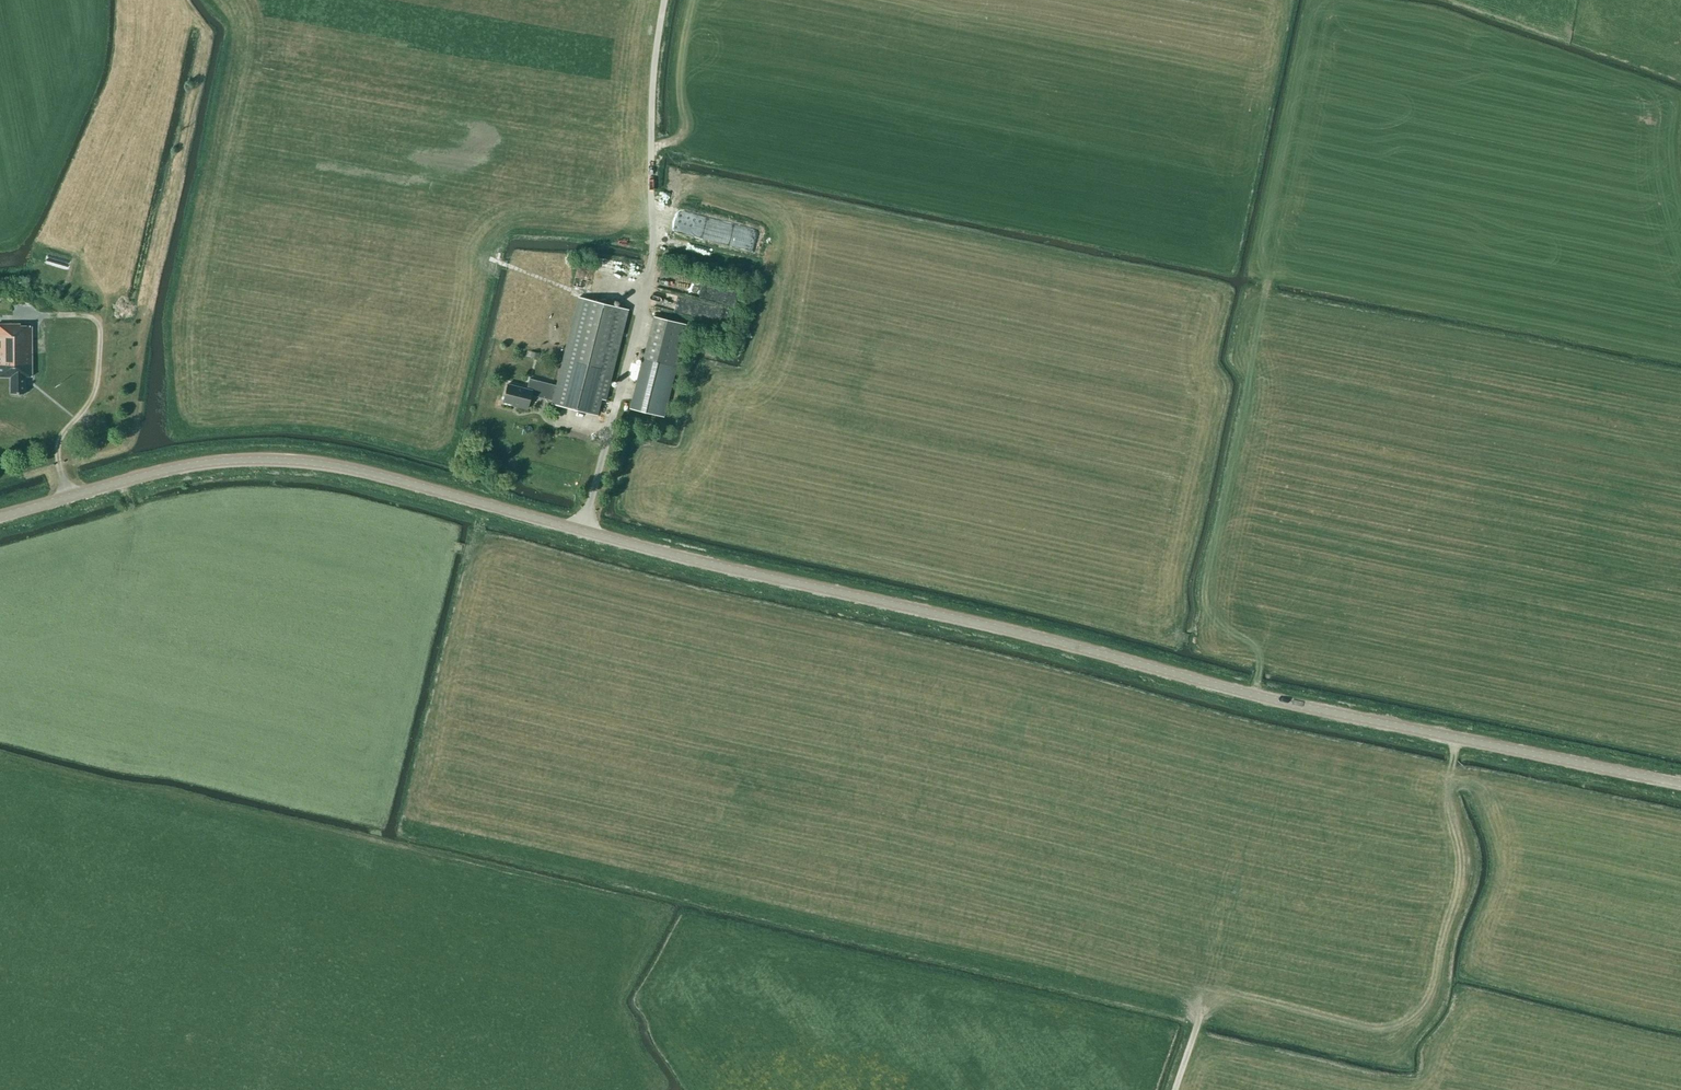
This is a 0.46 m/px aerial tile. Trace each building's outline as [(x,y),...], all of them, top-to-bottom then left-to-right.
[(598,415),(608,377),(612,378),(629,310),(579,297),(557,385),(530,378),(528,389),(508,384),(504,402),(518,405),(517,406),(528,409),(532,395),(553,400),(552,403),(598,415)] [(662,416),(686,324),(654,316),(630,408),(662,416)] [(0,324),(0,377),(11,377),(11,394),(25,393),(25,377),(32,377),(32,326),(21,326),(21,324),(0,324)]
